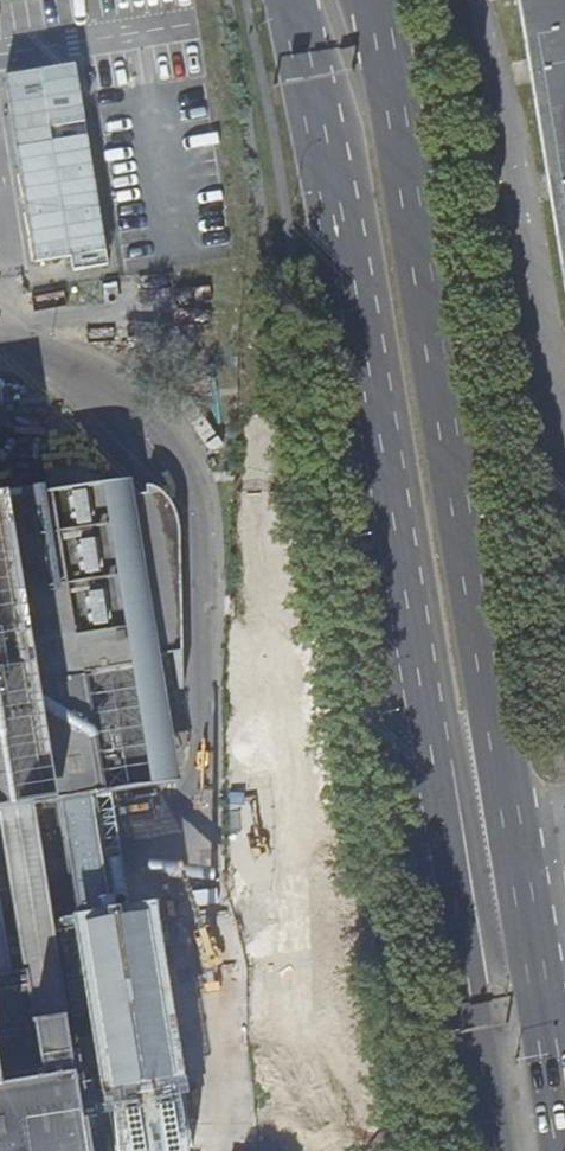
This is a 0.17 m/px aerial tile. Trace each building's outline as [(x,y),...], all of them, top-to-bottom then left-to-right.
[(564,270),(564,0),(520,0),(564,270)] [(181,407),(197,404),(189,393),(177,401),(181,407)] [(1,811),(35,805),(62,801),(94,796),(161,785),(140,657),(175,652),(179,683),(180,687),(182,689),(184,689),(186,685),(192,640),(192,621),(192,612),(191,584),(186,551),(178,517),(171,497),(166,491),(157,486),(148,485),(149,491),(115,498),(111,483),(0,501),(0,811),(1,811)] [(112,913),(94,796),(62,801),(79,918),(112,913)] [(72,1011),(35,805),(1,811),(30,972),(38,1017),(72,1011)] [(191,1142),(187,1096),(156,906),(112,913),(79,918),(95,1007),(72,1011),(38,1017),(30,972),(4,976),(0,976),(0,1150),(191,1150),(191,1142)]
